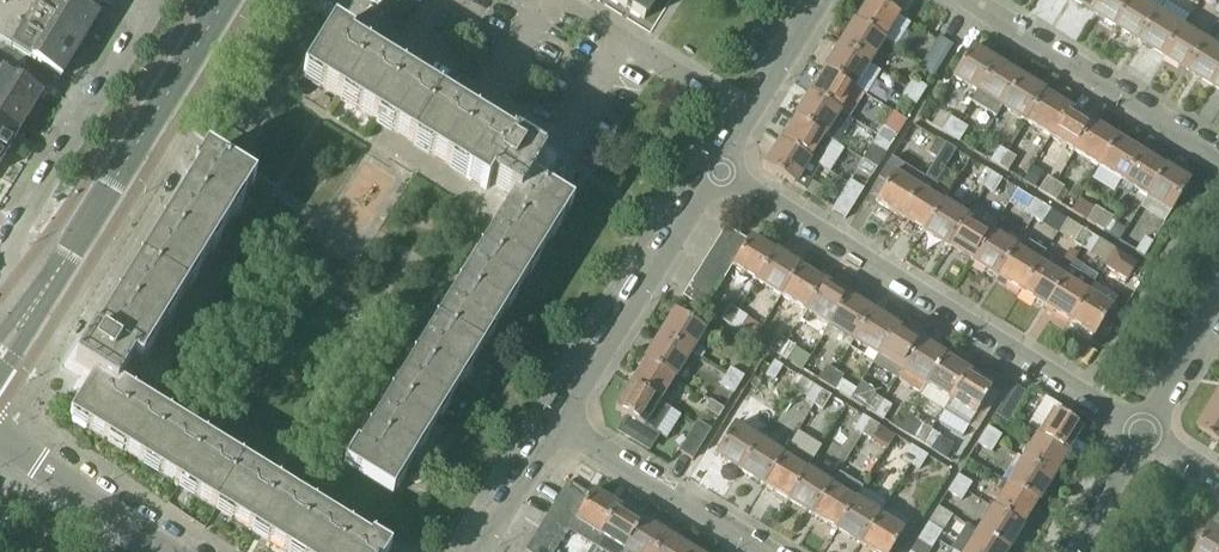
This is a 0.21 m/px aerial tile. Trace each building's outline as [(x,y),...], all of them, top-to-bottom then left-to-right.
[(53,73),(62,78),(101,16),(75,0),(0,0),(0,40),(53,73)] [(621,5),(644,19),(656,0),(624,0),(621,5)] [(856,22),(885,40),(900,15),(876,0),(870,0),(856,22)] [(1095,12),(1102,0),(1076,0),(1095,12)] [(1095,12),(1119,27),(1136,0),(1102,0),(1095,12)] [(1119,27),(1143,41),(1161,13),(1165,6),(1156,0),(1136,0),(1119,27)] [(1161,13),(1143,41),(1167,57),(1185,28),(1161,13)] [(841,46),(870,63),(885,40),(856,22),(841,46)] [(449,405),(458,390),(461,384),(458,382),(468,367),(471,369),(485,346),(482,345),(491,329),(494,332),(573,204),(533,179),(545,158),(516,140),(511,147),(349,47),(353,39),(334,27),(304,76),(487,189),(491,182),(520,199),(458,299),(365,450),(357,445),(345,465),(394,493),(395,491),(392,489),(401,474),(404,476),(417,456),(414,454),(423,438),(427,441),(439,420),(436,418),(445,403),(449,405)] [(1192,72),(1210,44),(1185,28),(1167,57),(1192,72)] [(940,38),(938,40),(921,67),(935,75),(953,46),(940,38)] [(1192,72),(1216,87),(1218,81),(1218,49),(1210,44),(1192,72)] [(841,46),(826,71),(855,88),(870,63),(841,46)] [(979,92),(996,64),(972,49),(954,77),(979,92)] [(979,92),(1003,107),(1020,79),(996,64),(979,92)] [(20,134),(45,94),(0,66),(0,122),(20,134)] [(811,95),(839,112),(855,88),(826,71),(811,95)] [(1020,79),(1003,107),(1027,122),(1044,94),(1020,79)] [(908,88),(922,96),(927,88),(914,80),(908,88)] [(903,96),(917,105),(922,96),(908,88),(903,96)] [(1044,94),(1027,122),(1051,137),(1069,109),(1044,94)] [(811,95),(797,118),(825,136),(839,112),(811,95)] [(934,106),(925,119),(939,128),(948,115),(934,106)] [(1069,109),(1051,137),(1075,152),(1093,124),(1069,109)] [(797,118),(781,143),(817,166),(833,141),(825,136),(797,118)] [(951,118),(943,131),(951,136),(960,123),(951,118)] [(20,134),(0,122),(0,165),(20,134)] [(960,123),(951,136),(960,142),(968,129),(960,123)] [(1093,124),(1075,152),(1100,167),(1117,139),(1093,124)] [(879,136),(892,144),(897,136),(884,127),(879,136)] [(874,144),(887,152),(892,144),(879,136),(874,144)] [(1117,139),(1100,167),(1124,182),(1141,154),(1117,139)] [(929,154),(938,159),(946,145),(938,140),(929,154)] [(805,191),(819,167),(817,166),(781,143),(766,167),(805,191)] [(955,150),(946,145),(938,159),(946,164),(955,150)] [(1000,148),(992,161),(1000,166),(1008,153),(1000,148)] [(181,485),(183,481),(198,490),(196,494),(218,508),(220,504),(236,514),(234,518),(253,530),(255,526),(271,536),(269,539),(289,551),(290,551),(292,549),(297,551),(388,551),(390,548),(371,536),(366,544),(116,389),(134,361),(142,366),(256,183),(207,153),(196,172),(204,177),(102,339),(94,334),(76,363),(96,376),(71,417),(181,485)] [(1008,153),(1000,166),(1008,172),(1016,158),(1008,153)] [(1141,154),(1124,182),(1148,197),(1165,169),(1141,154)] [(859,168),(872,177),(877,169),(863,160),(859,168)] [(1033,187),(1043,172),(1033,166),(1024,181),(1033,187)] [(1165,169),(1148,197),(1172,212),(1190,184),(1165,169)] [(978,183),(986,188),(994,175),(986,170),(978,183)] [(900,217),(918,189),(894,174),(876,202),(900,217)] [(1003,180),(994,175),(986,188),(994,193),(1003,180)] [(1048,196),(1056,183),(1048,178),(1040,191),(1048,196)] [(850,181),(834,208),(832,210),(846,219),(864,189),(850,181)] [(1056,183),(1048,196),(1056,202),(1065,188),(1056,183)] [(900,217),(925,232),(943,204),(918,189),(900,217)] [(1026,213),(1034,218),(1043,205),(1035,200),(1026,213)] [(943,204),(925,232),(949,247),(967,219),(943,204)] [(1051,210),(1043,205),(1034,218),(1043,223),(1051,210)] [(1096,208),(1088,221),(1096,226),(1104,213),(1096,208)] [(1104,213),(1096,226),(1104,231),(1112,218),(1104,213)] [(967,219),(949,247),(973,262),(991,234),(967,219)] [(997,224),(991,234),(973,262),(997,277),(1020,239),(997,224)] [(719,239),(741,253),(749,241),(726,227),(719,239)] [(1074,243),(1082,248),(1091,235),(1083,230),(1074,243)] [(1099,240),(1091,235),(1082,248),(1090,253),(1099,240)] [(741,253),(734,264),(733,266),(758,281),(775,253),(751,237),(749,241),(741,253)] [(1020,239),(997,277),(1022,292),(1039,264),(1047,252),(1022,237),(1020,239)] [(1145,238),(1137,251),(1145,256),(1153,243),(1145,238)] [(712,250),(734,264),(741,253),(719,239),(712,250)] [(1127,280),(1138,263),(1115,249),(1105,266),(1127,280)] [(712,250),(705,261),(726,274),(732,265),(733,266),(734,264),(712,250)] [(758,281),(782,296),(799,267),(775,253),(758,281)] [(698,273),(719,286),(726,274),(705,261),(698,273)] [(1039,264),(1022,292),(1046,307),(1064,279),(1039,264)] [(824,283),(799,267),(782,296),(806,311),(824,283)] [(698,273),(691,284),(712,297),(719,286),(698,273)] [(1064,279),(1046,307),(1070,322),(1088,294),(1064,279)] [(806,311),(830,326),(848,297),(824,283),(806,311)] [(712,297),(691,284),(684,296),(705,309),(712,297)] [(1088,294),(1070,322),(1095,337),(1112,309),(1088,294)] [(854,341),(855,341),(873,313),(848,297),(830,326),(843,334),(838,341),(850,348),(854,341)] [(730,306),(722,319),(731,325),(739,312),(730,306)] [(677,312),(661,337),(690,354),(705,329),(677,312)] [(739,312),(731,325),(740,330),(748,317),(739,312)] [(896,328),(873,313),(855,341),(879,356),(896,328)] [(886,372),(897,379),(921,343),(896,328),(879,356),(891,364),(886,372)] [(779,336),(770,349),(779,355),(787,341),(779,336)] [(647,360),(675,378),(690,354),(661,337),(647,360)] [(787,341),(779,355),(787,360),(795,346),(787,341)] [(945,357),(921,343),(897,379),(921,394),(927,386),(945,357)] [(927,386),(951,400),(969,372),(945,357),(927,386)] [(647,360),(631,385),(660,402),(675,378),(647,360)] [(775,380),(784,366),(776,361),(768,375),(775,380)] [(827,385),(836,371),(827,365),(818,380),(827,385)] [(726,376),(740,385),(745,376),(731,368),(726,376)] [(844,376),(836,371),(827,385),(851,399),(857,389),(842,379),(844,376)] [(944,411),(969,426),(993,389),(993,387),(969,372),(951,400),(944,411)] [(721,384),(735,393),(740,385),(726,376),(721,384)] [(616,409),(635,420),(655,433),(671,409),(660,402),(631,385),(616,409)] [(1015,414),(1027,395),(1028,393),(1014,385),(1001,406),(1015,414)] [(807,399),(815,405),(824,391),(815,386),(807,399)] [(993,389),(969,426),(977,431),(1000,394),(993,389)] [(824,391),(815,405),(824,410),(832,396),(824,391)] [(875,396),(867,409),(875,414),(884,401),(875,396)] [(1045,397),(1026,428),(1039,436),(1067,453),(1082,429),(1068,420),(1062,416),(1066,410),(1045,397)] [(706,408),(720,417),(725,409),(711,400),(706,408)] [(884,401),(875,414),(884,419),(892,406),(884,401)] [(1010,423),(1015,414),(1001,406),(996,415),(1010,423)] [(1216,407),(1201,431),(1218,442),(1218,409),(1216,407)] [(855,429),(863,435),(872,421),(864,415),(855,429)] [(717,454),(741,469),(759,441),(758,440),(746,433),(750,426),(738,419),(717,454)] [(698,421),(693,429),(707,437),(712,429),(698,421)] [(880,426),(872,421),(863,435),(872,440),(880,426)] [(880,426),(872,440),(887,449),(896,435),(880,426)] [(924,444),(932,431),(924,426),(916,439),(924,444)] [(988,427),(983,436),(997,444),(1002,435),(988,427)] [(707,437),(693,429),(680,450),(693,459),(707,437)] [(940,436),(932,431),(924,444),(932,449),(940,436)] [(783,456),(788,450),(762,434),(758,440),(759,441),(741,469),(765,484),(772,473),(783,456)] [(991,453),(997,444),(983,436),(978,444),(991,453)] [(1039,436),(1024,459),(1053,477),(1057,469),(1067,453),(1039,436)] [(904,459),(912,464),(921,451),(912,445),(904,459)] [(772,473),(765,484),(790,499),(807,471),(813,462),(789,447),(788,450),(783,456),(772,473)] [(929,456),(921,451),(912,464),(920,470),(929,456)] [(807,471),(790,499),(814,514),(831,485),(836,478),(824,472),(829,463),(817,455),(813,462),(807,471)] [(1017,471),(1009,484),(1038,501),(1047,485),(1053,477),(1024,459),(1017,455),(1010,466),(1017,471)] [(831,485),(814,514),(838,529),(855,500),(863,488),(839,473),(836,478),(831,485)] [(958,475),(953,483),(967,491),(972,483),(958,475)] [(584,505),(592,494),(570,480),(563,492),(584,505)] [(962,500),(967,491),(953,483),(948,491),(962,500)] [(1009,484),(994,508),(1022,526),(1028,517),(1038,501),(1009,484)] [(575,518),(569,528),(567,531),(593,547),(618,505),(594,490),(592,494),(584,505),(576,516),(575,518)] [(576,516),(584,505),(563,492),(556,504),(576,516)] [(862,544),(880,515),(855,500),(838,529),(862,544)] [(569,528),(575,518),(576,516),(556,504),(548,515),(569,528)] [(593,547),(602,551),(622,551),(624,548),(642,520),(618,505),(593,547)] [(4,534),(16,514),(3,507),(0,513),(0,532),(4,534)] [(994,508),(979,532),(1008,549),(1018,533),(1022,526),(994,508)] [(562,540),(567,531),(569,528),(548,515),(541,527),(562,540)] [(862,544),(876,551),(891,551),(904,531),(880,515),(862,544)] [(624,548),(622,551),(656,551),(667,535),(642,520),(624,548)] [(928,523),(923,531),(937,539),(942,531),(928,523)] [(952,549),(957,551),(1006,551),(1008,549),(979,532),(967,525),(952,549)] [(555,551),(562,540),(541,527),(534,538),(555,551)] [(1212,527),(1197,551),(1218,551),(1218,531),(1212,527)] [(923,531),(918,539),(932,548),(937,539),(923,531)] [(667,535),(656,551),(690,551),(691,550),(667,535)] [(555,551),(534,538),(527,550),(530,551),(554,551),(555,551)]
